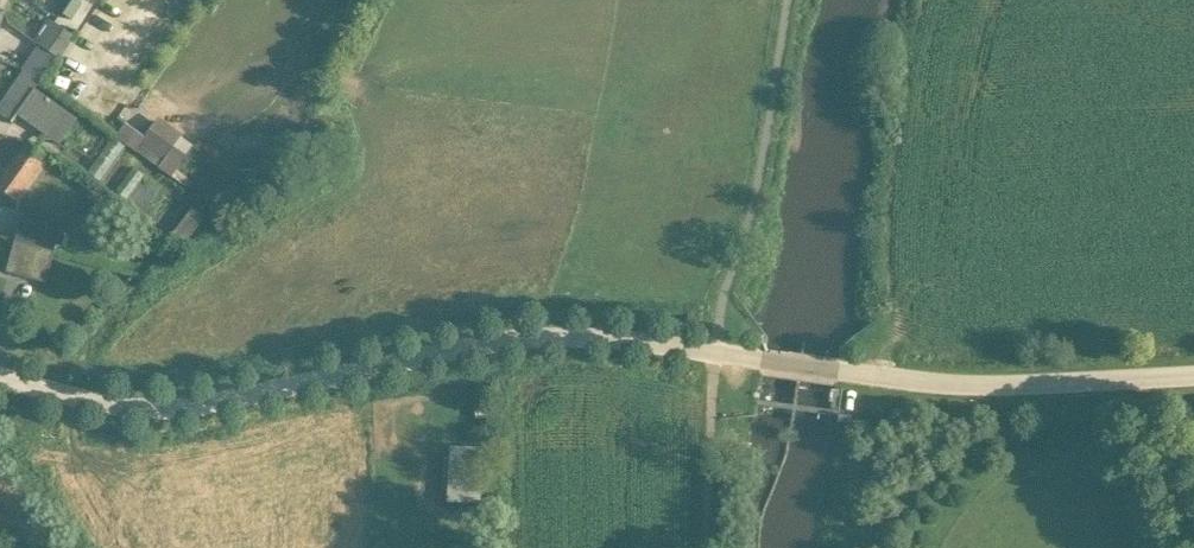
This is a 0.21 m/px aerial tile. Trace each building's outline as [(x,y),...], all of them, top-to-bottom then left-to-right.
[(48,14),(0,75),(0,89),(52,130),(65,113),(31,86),(73,33),(48,14)] [(114,120),(93,149),(108,160),(129,131),(114,120)] [(78,177),(37,147),(3,194),(44,223),(78,177)] [(121,169),(156,195),(173,173),(138,147),(121,169)] [(195,187),(175,213),(193,226),(212,199),(195,187)] [(26,232),(21,268),(46,272),(52,236),(26,232)] [(465,500),(467,442),(436,441),(435,499),(465,500)]
